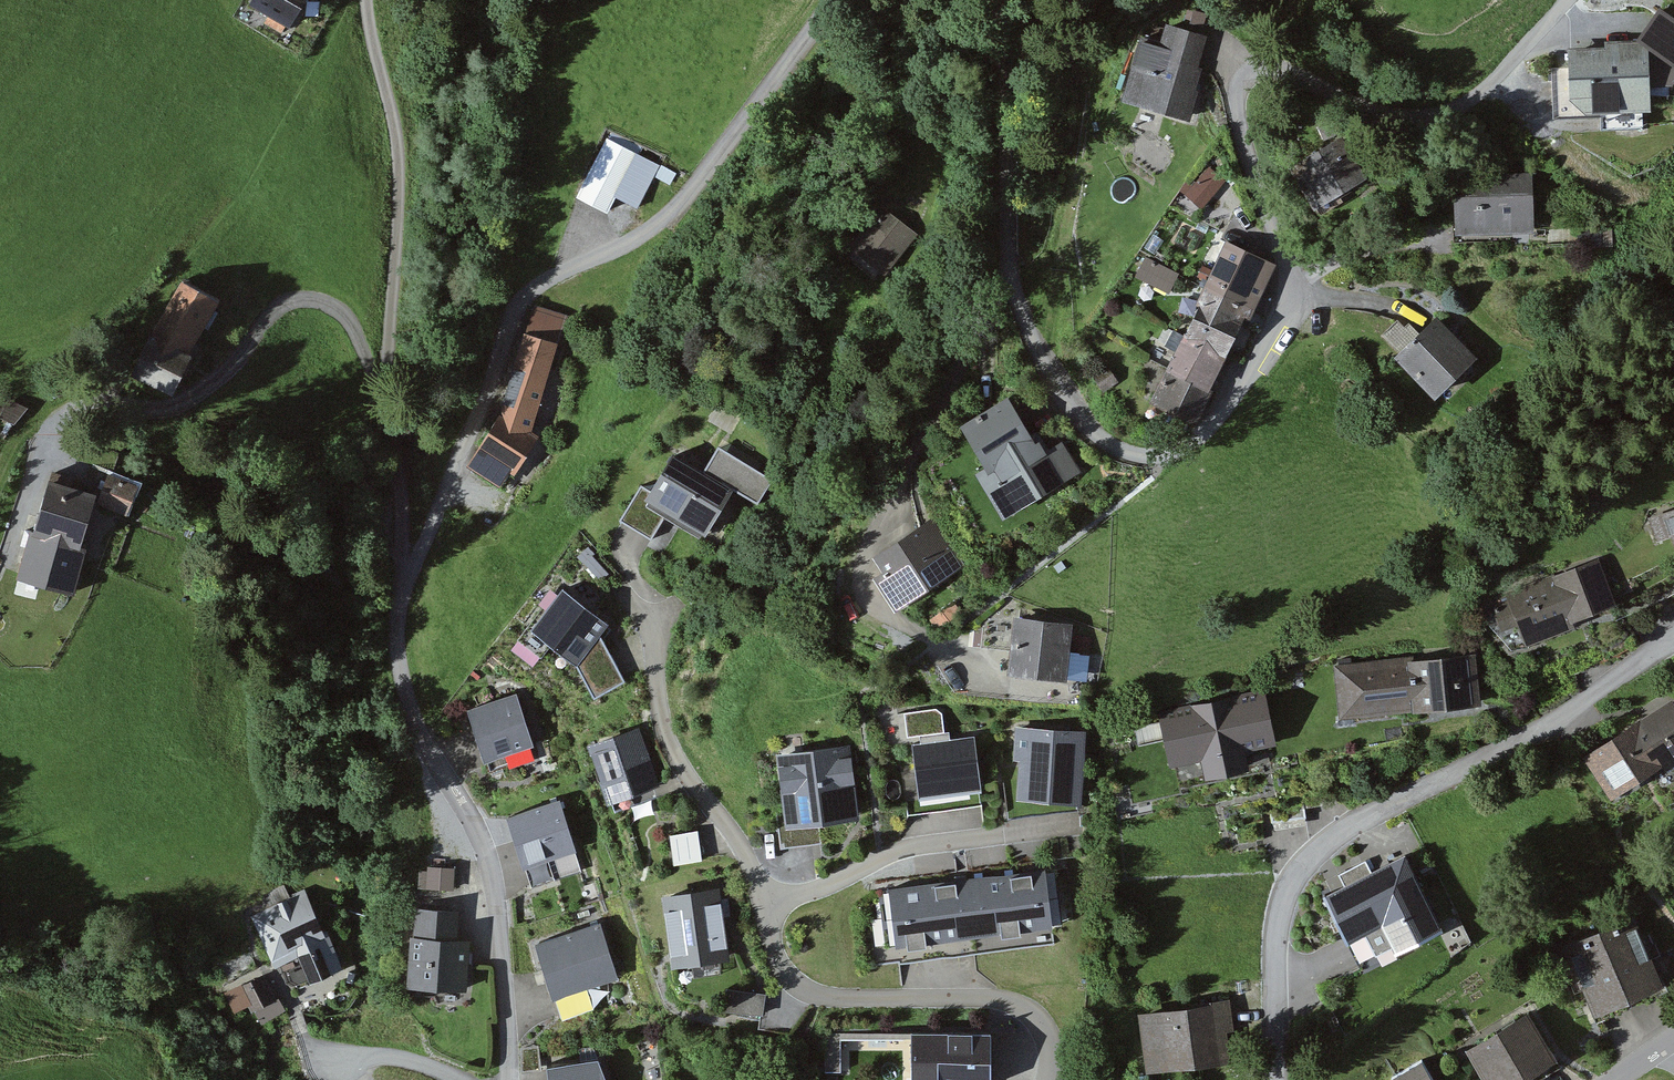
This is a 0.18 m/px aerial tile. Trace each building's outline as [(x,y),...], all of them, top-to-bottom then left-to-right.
[(249,17),(290,41),(314,0),(259,0),(249,17)] [(1567,45),(1567,66),(1551,66),(1552,108),(1646,104),(1651,104),(1650,84),(1670,83),(1673,77),(1673,19),(1659,8),(1654,15),(1636,38),(1603,38),(1604,44),(1567,45)] [(1158,53),(1140,48),(1122,112),(1194,133),(1203,101),(1197,99),(1203,76),(1194,73),(1205,35),(1167,24),(1158,53)] [(1324,106),(1313,111),(1323,137),(1335,132),(1324,106)] [(662,163),(607,134),(577,190),(609,206),(616,192),(640,204),(662,163)] [(1292,165),(1315,206),(1363,178),(1340,138),(1292,165)] [(1226,182),(1209,166),(1185,191),(1201,207),(1226,182)] [(1454,220),(1454,241),(1510,239),(1510,231),(1535,230),(1532,169),(1441,171),(1428,217),(1454,220)] [(911,231),(882,208),(845,255),(874,278),(911,231)] [(1176,345),(1150,398),(1192,419),(1242,314),(1249,318),(1255,307),(1263,310),(1271,294),(1264,291),(1279,261),(1226,235),(1197,294),(1200,296),(1182,333),(1167,325),(1161,337),(1176,345)] [(1179,273),(1145,256),(1136,275),(1169,292),(1179,273)] [(227,305),(186,284),(136,379),(177,400),(227,305)] [(501,408),(468,460),(501,481),(509,468),(515,471),(539,433),(531,427),(568,314),(535,303),(501,408)] [(1399,351),(1393,357),(1433,397),(1475,356),(1436,317),(1415,337),(1397,319),(1394,321),(1381,334),(1399,351)] [(1116,382),(1106,365),(1094,373),(1104,389),(1116,382)] [(978,411),(964,419),(990,462),(979,469),(1004,512),(1080,467),(1062,436),(1044,446),(1038,434),(1032,437),(1017,412),(1006,394),(978,411)] [(749,475),(688,439),(658,491),(643,482),(620,520),(650,538),(666,511),(712,538),(749,475)] [(97,505),(127,517),(139,487),(109,475),(97,505)] [(50,484),(21,582),(72,595),(98,496),(50,484)] [(1646,518),(1654,538),(1669,532),(1673,545),(1673,507),(1646,518)] [(873,554),(883,568),(875,573),(900,609),(965,565),(931,515),(926,518),(873,554)] [(1611,604),(1596,560),(1507,591),(1510,600),(1492,606),(1499,627),(1518,620),(1526,642),(1578,624),(1576,616),(1611,604)] [(583,664),(596,701),(633,685),(607,634),(612,622),(566,587),(535,631),(583,664)] [(930,619),(936,626),(937,628),(960,610),(953,601),(930,619)] [(1008,601),(985,620),(983,631),(982,644),(1013,648),(1010,667),(1085,676),(1090,639),(1067,637),(1069,624),(1013,617),(1015,602),(1008,601)] [(1407,653),(1336,661),(1341,714),(1414,706),(1414,712),(1480,705),(1474,651),(1407,658),(1407,653)] [(1161,711),(1162,716),(1133,722),(1138,742),(1165,736),(1170,762),(1200,756),(1204,777),(1249,767),(1245,748),(1276,741),(1266,689),(1161,711)] [(521,697),(475,714),(494,766),(540,749),(521,697)] [(1585,753),(1612,794),(1664,761),(1667,766),(1673,762),(1673,702),(1671,698),(1655,708),(1591,749),(1585,753)] [(920,740),(911,741),(918,795),(983,787),(976,732),(951,735),(951,729),(945,730),(943,712),(935,707),(906,710),(909,734),(919,733),(920,740)] [(1087,726),(1016,722),(1014,754),(1020,755),(1017,793),(1082,797),(1087,726)] [(664,790),(643,730),(592,747),(612,808),(664,790)] [(851,745),(778,755),(786,813),(775,814),(777,829),(779,848),(821,843),(823,843),(820,822),(860,817),(851,745)] [(560,791),(508,807),(525,863),(577,847),(560,791)] [(699,830),(671,833),(674,861),(702,858),(699,830)] [(1331,886),(1324,890),(1344,931),(1361,967),(1441,929),(1405,854),(1403,850),(1369,866),(1366,859),(1340,871),(1345,880),(1331,886)] [(427,868),(419,868),(418,886),(453,888),(454,866),(427,864),(427,868)] [(881,925),(862,927),(867,968),(900,964),(975,955),(1055,945),(1051,916),(1061,914),(1055,867),(1045,869),(1044,865),(889,884),(889,887),(877,888),(877,890),(881,925)] [(718,885),(662,892),(671,964),(727,958),(718,885)] [(267,906),(252,913),(274,961),(296,951),(310,980),(342,965),(326,931),(322,933),(302,889),(286,897),(281,888),(263,896),(267,906)] [(415,905),(407,981),(465,987),(468,962),(470,936),(456,934),(458,910),(415,905)] [(1635,918),(1567,946),(1597,1019),(1603,1017),(1660,993),(1665,991),(1635,918)] [(623,978),(606,925),(541,946),(559,999),(623,978)] [(255,1007),(261,1019),(285,1007),(278,995),(275,996),(263,973),(239,985),(251,1009),(255,1007)] [(766,991),(727,985),(724,1008),(762,1014),(766,991)] [(1208,1002),(1140,1012),(1148,1069),(1230,1058),(1226,1027),(1234,1026),(1229,996),(1225,997),(1208,999),(1208,1002)] [(1466,1047),(1485,1079),(1535,1079),(1560,1066),(1529,1011),(1466,1047)] [(911,1029),(912,1079),(990,1079),(989,1032),(988,1028),(911,1029)] [(547,1064),(552,1079),(608,1079),(600,1047),(547,1064)] [(1422,1057),(1392,1074),(1395,1079),(1436,1079),(1422,1057)]
